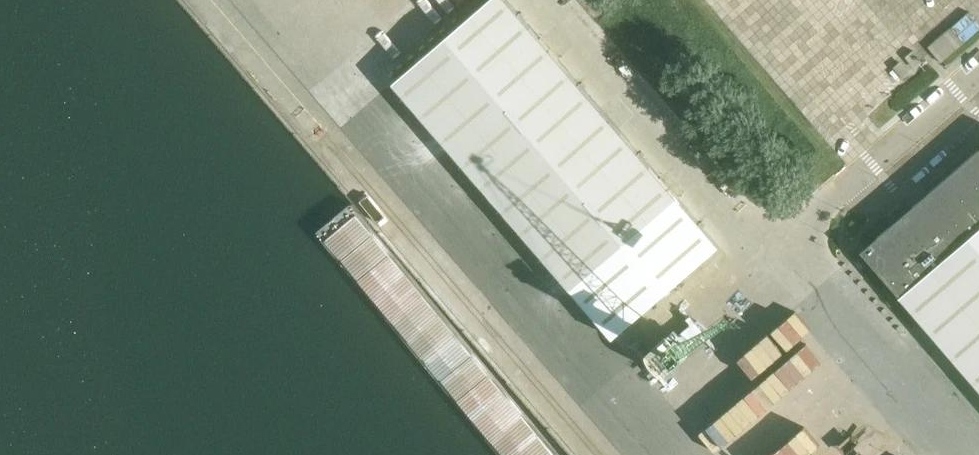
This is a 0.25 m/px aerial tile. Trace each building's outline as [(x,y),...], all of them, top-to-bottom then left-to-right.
[(393,83),(572,291),(678,199),(506,0),(489,0),(393,83)] [(978,28),(978,16),(970,7),(954,22),(969,38),(978,28)] [(927,46),(942,63),(965,44),(951,27),(927,46)] [(922,199),(912,207),(904,198),(883,217),(890,226),(861,251),(978,388),(978,150),(922,199)] [(474,252),(494,236),(477,214),(456,230),(474,252)]
